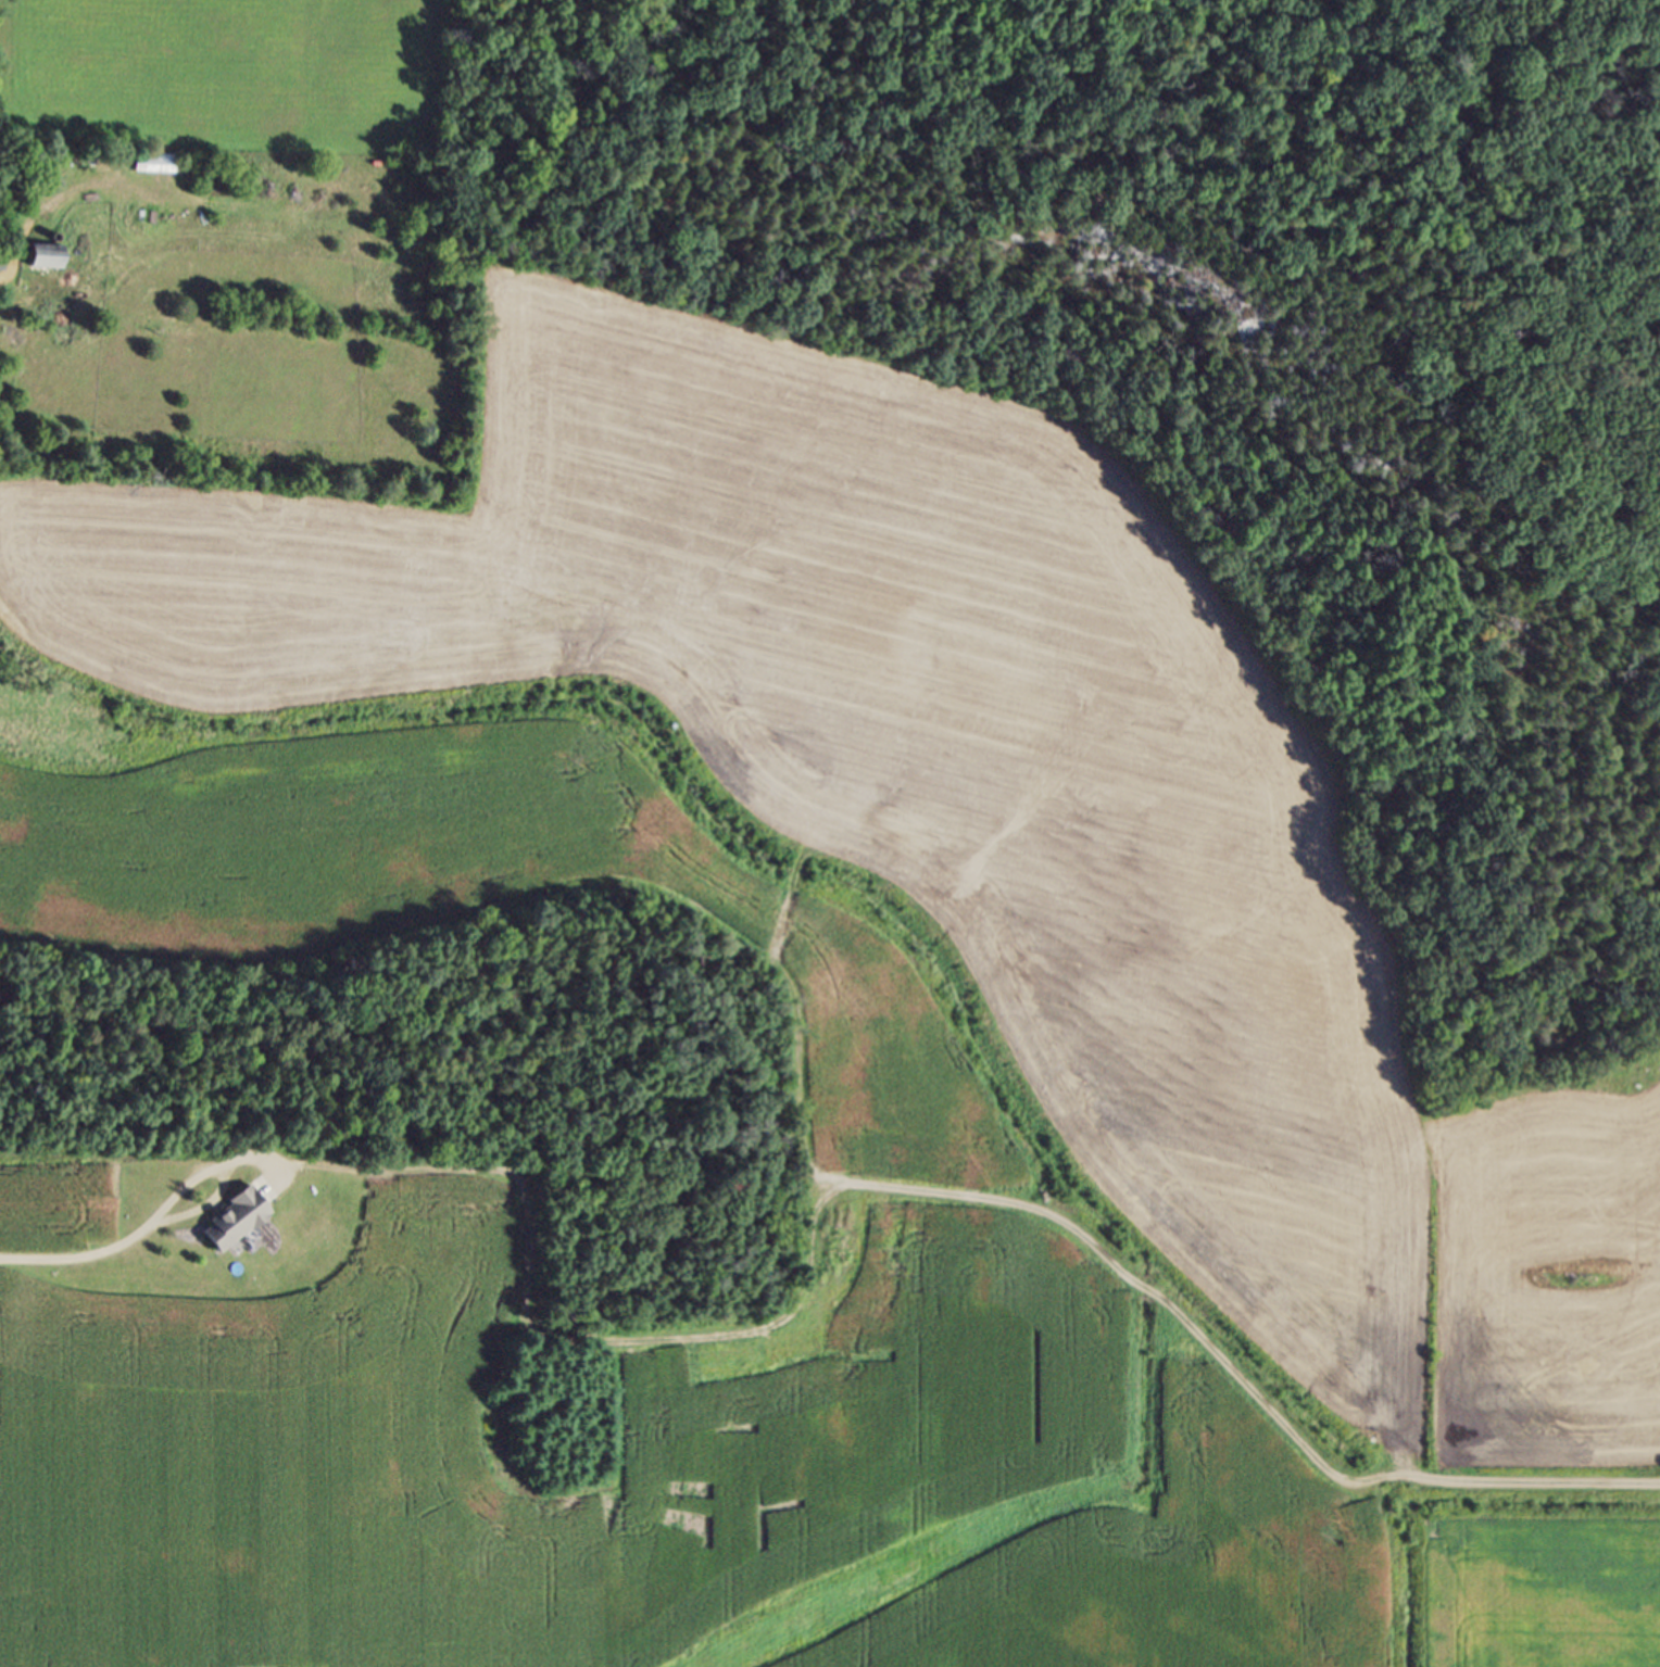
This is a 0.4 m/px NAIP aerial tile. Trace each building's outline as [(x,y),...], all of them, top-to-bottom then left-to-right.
[(131,178),(173,178),(173,158),(131,158),(131,178)] [(19,272),(58,273),(59,249),(20,248),(19,272)] [(193,1230),(212,1257),(267,1220),(248,1192),(193,1230)]
